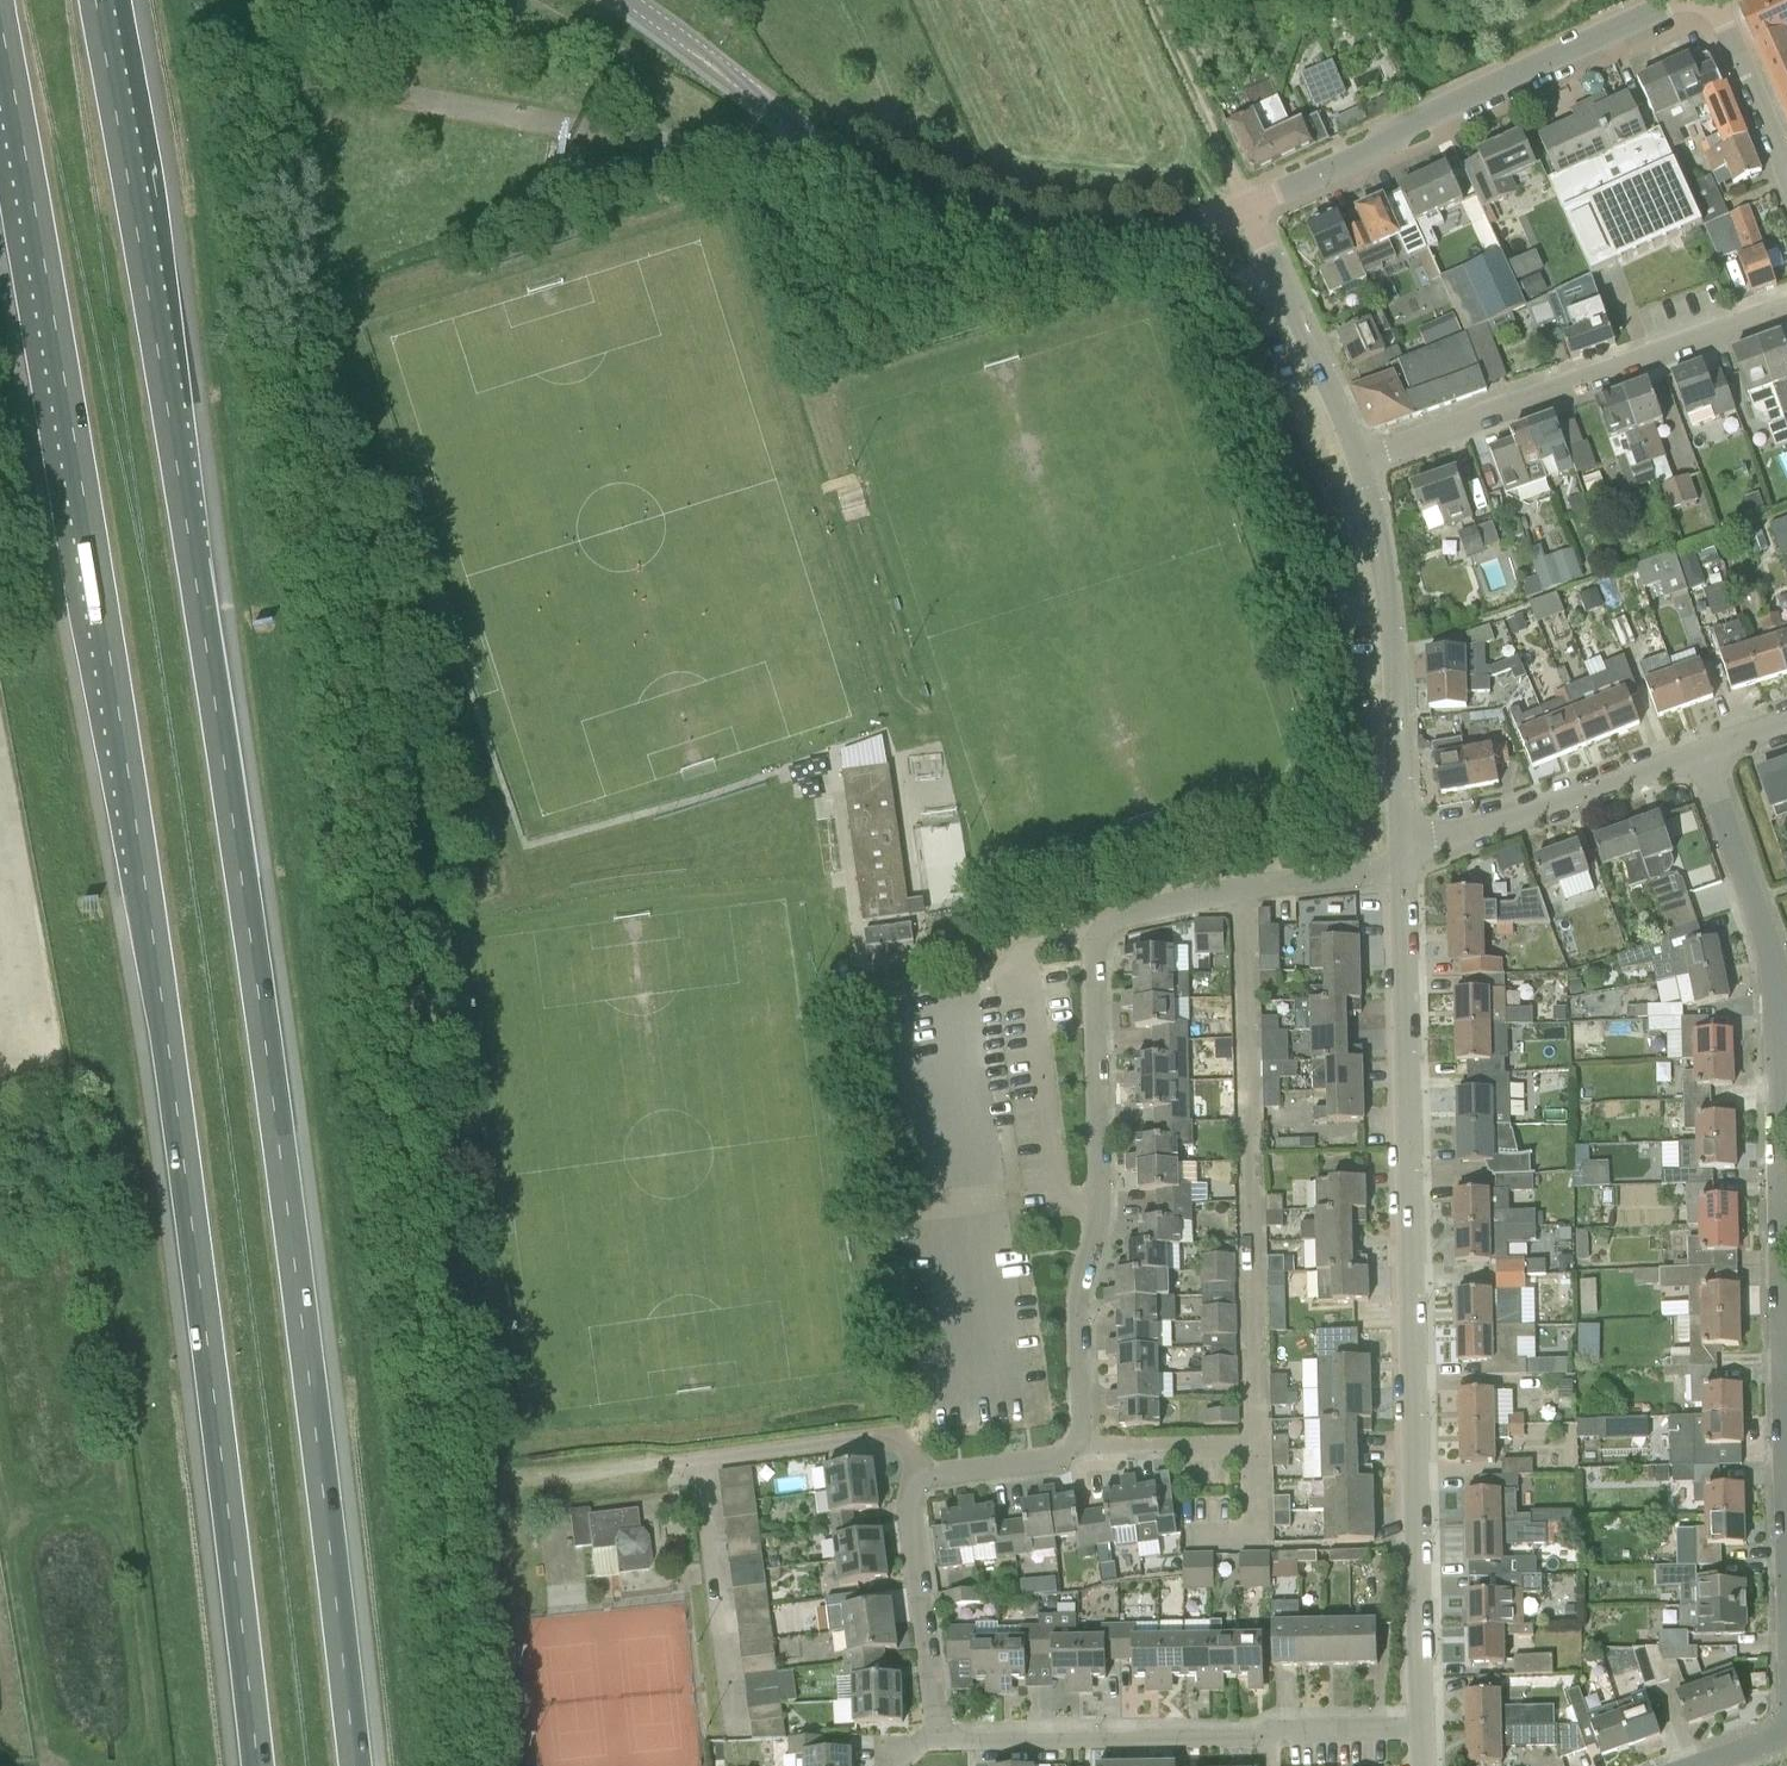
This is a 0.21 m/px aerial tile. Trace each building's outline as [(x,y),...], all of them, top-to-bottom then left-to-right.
[(1771,77),(1786,113),(1786,0),(1761,0),(1740,10),(1755,44),(1771,77)] [(1705,144),(1709,154),(1748,138),(1726,85),(1723,87),(1714,67),(1699,74),(1691,57),(1664,70),(1680,106),(1691,102),(1699,123),(1707,142),(1705,144)] [(1313,109),(1346,95),(1332,62),(1300,76),(1313,109)] [(1680,106),(1664,70),(1639,81),(1649,104),(1657,121),(1670,151),(1685,144),(1679,132),(1699,123),(1691,102),(1680,106)] [(1329,140),(1318,116),(1304,123),(1303,121),(1282,131),(1270,103),(1279,100),(1271,83),(1248,93),(1256,109),(1253,110),(1255,114),(1278,165),(1329,140)] [(1688,191),(1674,162),(1670,151),(1657,121),(1649,104),(1636,110),(1630,97),(1611,105),(1607,95),(1572,111),(1576,121),(1540,137),(1558,178),(1549,181),(1563,212),(1585,262),(1592,276),(1703,226),(1704,228),(1704,227),(1704,226),(1688,191)] [(1386,98),(1367,106),(1373,119),(1391,110),(1386,98)] [(1362,123),(1358,111),(1335,121),(1340,133),(1362,123)] [(1249,172),(1256,175),(1278,165),(1255,114),(1228,126),(1249,172)] [(1518,192),(1513,181),(1538,169),(1522,134),(1487,150),(1479,154),(1480,155),(1462,163),(1477,195),(1483,208),(1518,192)] [(1748,138),(1709,154),(1704,155),(1712,175),(1713,174),(1719,186),(1733,180),(1735,185),(1762,173),(1748,138)] [(1416,224),(1428,250),(1439,244),(1432,229),(1444,224),(1440,213),(1464,202),(1448,167),(1400,189),(1402,192),(1417,224),(1416,224)] [(1712,181),(1688,191),(1704,226),(1728,216),(1712,181)] [(1384,200),(1342,219),(1367,276),(1384,269),(1382,265),(1397,259),(1390,243),(1400,238),(1410,259),(1418,255),(1428,250),(1416,224),(1417,224),(1402,192),(1384,200)] [(1728,216),(1704,226),(1704,227),(1720,259),(1737,253),(1739,258),(1753,296),(1778,287),(1749,207),(1728,216)] [(1331,295),(1368,278),(1367,276),(1342,219),(1341,219),(1339,216),(1309,230),(1326,268),(1320,271),(1331,295)] [(1774,270),(1786,266),(1782,248),(1769,252),(1774,270)] [(1430,281),(1440,276),(1428,250),(1418,255),(1430,281)] [(1467,334),(1507,315),(1519,310),(1526,306),(1520,292),(1511,272),(1504,256),(1502,251),(1441,278),(1467,334)] [(1519,283),(1527,301),(1542,294),(1534,276),(1519,283)] [(1571,336),(1564,338),(1572,361),(1616,345),(1599,297),(1562,310),(1571,336)] [(1375,373),(1381,370),(1404,360),(1398,346),(1386,352),(1379,335),(1390,330),(1379,306),(1365,312),(1369,322),(1339,336),(1353,368),(1370,361),(1375,373)] [(1507,315),(1467,334),(1476,359),(1497,352),(1492,338),(1513,331),(1507,315)] [(1372,433),(1472,397),(1487,392),(1485,385),(1486,385),(1476,359),(1467,334),(1404,361),(1404,360),(1381,370),(1385,381),(1354,393),(1372,433)] [(1786,423),(1786,383),(1786,347),(1783,335),(1758,344),(1786,423)] [(1769,415),(1772,424),(1767,426),(1776,449),(1786,445),(1786,423),(1758,344),(1734,352),(1750,397),(1749,397),(1754,412),(1764,417),(1769,415)] [(1692,428),(1716,419),(1737,412),(1722,372),(1709,377),(1704,364),(1672,375),(1692,428)] [(1654,479),(1655,479),(1672,473),(1666,458),(1668,457),(1656,426),(1663,424),(1649,386),(1623,395),(1654,479)] [(1623,395),(1595,405),(1609,444),(1610,443),(1616,460),(1620,459),(1631,488),(1654,479),(1623,395)] [(1555,417),(1528,427),(1548,479),(1574,469),(1560,430),(1555,417)] [(1548,479),(1528,427),(1511,433),(1515,443),(1491,452),(1506,494),(1548,479)] [(1568,453),(1574,469),(1576,474),(1594,467),(1587,446),(1568,453)] [(1445,528),(1473,519),(1457,472),(1412,488),(1421,515),(1438,509),(1445,528)] [(1689,476),(1661,486),(1670,511),(1698,500),(1689,476)] [(1759,492),(1744,498),(1750,513),(1765,508),(1759,492)] [(1589,512),(1583,495),(1568,500),(1574,518),(1589,512)] [(1782,556),(1786,554),(1786,518),(1770,524),(1782,556)] [(1467,559),(1485,552),(1476,528),(1458,534),(1467,559)] [(1761,530),(1747,535),(1754,554),(1768,549),(1761,530)] [(1713,541),(1696,546),(1702,564),(1719,559),(1713,541)] [(1573,549),(1533,562),(1543,591),(1583,577),(1573,549)] [(1675,554),(1636,567),(1644,590),(1661,584),(1666,599),(1689,592),(1675,554)] [(1596,588),(1578,595),(1586,614),(1603,607),(1596,588)] [(1537,624),(1564,614),(1557,593),(1529,603),(1537,624)] [(1528,629),(1522,614),(1506,621),(1512,636),(1528,629)] [(1780,615),(1770,618),(1774,631),(1784,628),(1780,615)] [(1612,621),(1622,647),(1635,642),(1625,616),(1612,621)] [(1774,631),(1770,618),(1760,621),(1764,634),(1774,631)] [(1745,633),(1744,634),(1740,621),(1721,627),(1723,631),(1714,634),(1732,692),(1761,683),(1749,645),(1748,646),(1745,633)] [(1495,641),(1490,625),(1466,633),(1471,649),(1495,641)] [(1786,674),(1786,671),(1776,637),(1774,631),(1764,634),(1766,640),(1749,645),(1761,683),(1786,674)] [(1776,637),(1786,671),(1786,634),(1776,637)] [(1428,651),(1429,679),(1466,678),(1465,650),(1428,651)] [(1645,682),(1659,718),(1687,708),(1674,671),(1666,651),(1655,655),(1659,667),(1663,666),(1666,674),(1645,682)] [(1475,678),(1490,677),(1522,666),(1518,656),(1489,667),(1474,668),(1475,678)] [(1613,736),(1641,725),(1631,699),(1640,696),(1625,657),(1604,665),(1607,674),(1591,679),(1599,700),(1613,736)] [(1674,671),(1687,708),(1714,698),(1701,661),(1674,671)] [(1522,666),(1511,670),(1515,680),(1526,676),(1522,666)] [(1467,708),(1466,693),(1490,693),(1490,677),(1475,678),(1466,679),(1466,678),(1429,679),(1430,709),(1467,708)] [(1586,747),(1613,736),(1599,700),(1585,705),(1582,696),(1578,698),(1573,686),(1563,690),(1586,747)] [(1542,713),(1542,714),(1559,758),(1586,747),(1563,690),(1554,694),(1557,701),(1540,708),(1541,710),(1542,713)] [(1533,768),(1559,758),(1542,714),(1542,713),(1541,710),(1523,717),(1519,708),(1510,711),(1519,732),(1533,768)] [(1501,709),(1459,713),(1461,723),(1499,719),(1500,723),(1505,722),(1501,709)] [(1472,789),(1465,751),(1449,754),(1445,733),(1430,735),(1441,795),(1472,789)] [(1486,747),(1465,751),(1472,789),(1500,784),(1496,766),(1510,764),(1506,743),(1486,747)] [(1760,774),(1772,810),(1786,805),(1786,764),(1760,774)] [(908,901),(892,785),(890,767),(843,773),(864,923),(910,916),(926,914),(923,899),(908,901)] [(1650,881),(1668,933),(1698,923),(1688,895),(1672,900),(1664,877),(1665,877),(1665,876),(1668,875),(1673,869),(1674,861),(1671,854),(1673,853),(1660,816),(1632,826),(1650,881)] [(1650,881),(1632,826),(1594,839),(1604,867),(1619,862),(1628,888),(1650,881)] [(1580,844),(1535,860),(1545,890),(1590,874),(1580,844)] [(1499,856),(1505,871),(1527,861),(1522,847),(1499,856)] [(1514,903),(1483,905),(1483,888),(1481,888),(1481,890),(1450,891),(1450,889),(1449,889),(1450,926),(1483,925),(1498,925),(1513,924),(1550,923),(1539,891),(1520,893),(1514,903)] [(1272,926),(1271,926),(1271,910),(1259,911),(1259,927),(1272,926)] [(1196,955),(1210,955),(1209,921),(1195,922),(1196,955)] [(1224,933),(1224,930),(1229,930),(1228,921),(1224,921),(1209,921),(1210,955),(1225,954),(1225,953),(1229,953),(1229,933),(1224,933)] [(1514,936),(1513,924),(1498,925),(1498,936),(1514,936)] [(911,925),(865,931),(867,949),(914,942),(911,925)] [(1311,971),(1324,971),(1361,970),(1360,939),(1349,939),(1348,925),(1312,926),(1313,940),(1310,940),(1311,954),(1311,971)] [(1501,961),(1485,961),(1483,925),(1450,926),(1450,965),(1452,965),(1452,962),(1463,962),(1464,976),(1466,976),(1501,974),(1501,961)] [(1717,939),(1683,946),(1683,947),(1674,950),(1670,938),(1617,957),(1622,971),(1653,965),(1656,983),(1663,982),(1663,981),(1690,976),(1723,969),(1717,939)] [(1173,949),(1122,950),(1122,958),(1134,958),(1135,975),(1173,975),(1173,949)] [(1277,956),(1260,957),(1260,972),(1277,972),(1277,956)] [(1696,1007),(1729,1000),(1723,969),(1690,976),(1663,981),(1663,982),(1668,1005),(1648,1005),(1648,1006),(1627,1006),(1627,1018),(1648,1018),(1683,1017),(1683,1006),(1695,1004),(1696,1007)] [(1310,988),(1310,1001),(1362,1000),(1361,970),(1324,971),(1324,988),(1310,988)] [(1260,972),(1261,987),(1277,986),(1277,972),(1260,972)] [(1456,989),(1456,1026),(1504,1025),(1504,1026),(1534,1026),(1533,1010),(1506,1010),(1505,990),(1505,974),(1501,974),(1466,976),(1466,991),(1457,991),(1457,989),(1456,989)] [(1123,994),(1123,1002),(1189,1000),(1189,975),(1173,975),(1135,975),(1135,994),(1123,994)] [(1584,993),(1581,979),(1569,981),(1571,996),(1584,993)] [(1154,1042),(1188,1041),(1188,1022),(1174,1022),(1174,1001),(1189,1001),(1189,1000),(1123,1002),(1123,1010),(1136,1009),(1136,1029),(1154,1028),(1154,1042)] [(1296,1032),(1311,1031),(1350,1030),(1349,1014),(1362,1014),(1362,1000),(1310,1001),(1295,1002),(1296,1032)] [(1553,1008),(1553,1021),(1566,1021),(1566,1008),(1553,1008)] [(1683,1060),(1694,1060),(1732,1058),(1731,1032),(1709,1032),(1709,1018),(1685,1018),(1685,1017),(1683,1017),(1648,1018),(1648,1021),(1643,1021),(1643,1033),(1682,1032),(1683,1060)] [(1262,1032),(1279,1032),(1278,1018),(1262,1018),(1262,1032)] [(1504,1025),(1456,1026),(1457,1065),(1459,1065),(1459,1063),(1467,1063),(1467,1076),(1505,1075),(1504,1026),(1504,1025)] [(1312,1062),(1313,1062),(1363,1061),(1362,1048),(1350,1048),(1350,1030),(1311,1031),(1312,1062)] [(1279,1032),(1262,1032),(1262,1049),(1279,1048),(1279,1032)] [(1232,1040),(1215,1041),(1216,1061),(1233,1060),(1232,1040)] [(1125,1076),(1125,1084),(1189,1083),(1188,1041),(1154,1042),(1154,1057),(1137,1057),(1137,1076),(1125,1076)] [(1684,1102),(1711,1101),(1711,1087),(1733,1087),(1732,1058),(1694,1060),(1695,1072),(1683,1072),(1684,1102)] [(1327,1091),(1327,1092),(1364,1091),(1363,1061),(1313,1062),(1314,1091),(1327,1091)] [(1263,1064),(1263,1078),(1263,1093),(1280,1093),(1280,1079),(1297,1078),(1297,1063),(1263,1064)] [(1459,1089),(1458,1089),(1459,1126),(1491,1126),(1511,1125),(1510,1076),(1505,1075),(1467,1076),(1468,1091),(1459,1091),(1459,1089)] [(1189,1099),(1189,1083),(1125,1084),(1125,1091),(1138,1091),(1138,1110),(1155,1110),(1156,1124),(1190,1123),(1189,1099)] [(1328,1123),(1364,1122),(1364,1091),(1327,1092),(1328,1108),(1314,1109),(1314,1122),(1328,1122),(1328,1123)] [(1280,1108),(1280,1093),(1263,1093),(1264,1108),(1280,1108)] [(1711,1115),(1711,1101),(1684,1102),(1685,1131),(1696,1130),(1697,1143),(1734,1142),(1734,1115),(1711,1115)] [(1156,1138),(1139,1138),(1139,1157),(1127,1157),(1127,1166),(1179,1164),(1178,1148),(1194,1148),(1194,1123),(1190,1123),(1156,1124),(1156,1138)] [(1495,1154),(1492,1152),(1491,1126),(1459,1126),(1459,1165),(1461,1165),(1461,1163),(1501,1162),(1501,1174),(1493,1174),(1493,1176),(1496,1176),(1531,1175),(1531,1154),(1525,1155),(1519,1156),(1505,1156),(1499,1155),(1495,1154)] [(1276,1149),(1303,1148),(1303,1139),(1276,1139),(1276,1149)] [(1685,1155),(1686,1183),(1714,1182),(1713,1170),(1735,1169),(1734,1142),(1697,1143),(1697,1155),(1685,1155)] [(1574,1146),(1574,1161),(1589,1161),(1589,1146),(1574,1146)] [(1140,1173),(1140,1192),(1157,1191),(1158,1206),(1192,1205),(1191,1185),(1180,1185),(1179,1164),(1127,1166),(1127,1173),(1140,1173)] [(1533,1175),(1531,1175),(1496,1176),(1496,1190),(1496,1192),(1534,1191),(1533,1175)] [(1366,1179),(1330,1180),(1330,1179),(1316,1180),(1317,1210),(1316,1210),(1316,1211),(1366,1211),(1366,1179)] [(1688,1225),(1701,1225),(1737,1224),(1736,1198),(1715,1198),(1714,1182),(1686,1183),(1688,1225)] [(1536,1211),(1490,1212),(1489,1191),(1457,1192),(1457,1189),(1455,1189),(1456,1227),(1536,1226),(1536,1211)] [(1267,1212),(1283,1212),(1283,1196),(1266,1197),(1267,1212)] [(1129,1247),(1181,1245),(1180,1224),(1192,1223),(1192,1205),(1158,1206),(1158,1220),(1141,1220),(1141,1238),(1129,1238),(1129,1247)] [(1366,1211),(1316,1211),(1316,1222),(1301,1223),(1302,1241),(1316,1240),(1316,1242),(1353,1241),(1353,1224),(1367,1224),(1366,1211)] [(1267,1212),(1267,1227),(1284,1227),(1283,1212),(1267,1212)] [(1688,1267),(1714,1266),(1714,1253),(1738,1252),(1737,1224),(1701,1225),(1701,1239),(1688,1239),(1688,1267)] [(1535,1241),(1536,1226),(1456,1227),(1457,1265),(1459,1265),(1459,1263),(1489,1263),(1489,1265),(1491,1265),(1491,1260),(1497,1260),(1497,1276),(1526,1276),(1546,1276),(1546,1261),(1506,1261),(1506,1241),(1535,1241)] [(1574,1243),(1574,1229),(1560,1229),(1560,1243),(1574,1243)] [(1612,1233),(1601,1229),(1595,1245),(1606,1249),(1612,1233)] [(1578,1261),(1588,1261),(1588,1231),(1577,1231),(1578,1261)] [(1317,1272),(1318,1272),(1368,1271),(1368,1258),(1353,1258),(1353,1241),(1316,1242),(1317,1272)] [(1181,1245),(1129,1247),(1130,1264),(1117,1264),(1117,1273),(1170,1272),(1169,1246),(1181,1246),(1181,1245)] [(1200,1256),(1200,1271),(1235,1270),(1234,1255),(1200,1256)] [(1268,1273),(1285,1273),(1284,1257),(1268,1257),(1268,1273)] [(1294,1257),(1284,1257),(1285,1272),(1294,1271),(1294,1257)] [(1689,1289),(1690,1317),(1739,1316),(1738,1285),(1715,1286),(1714,1266),(1688,1267),(1688,1268),(1659,1269),(1659,1270),(1635,1270),(1635,1279),(1635,1285),(1644,1285),(1660,1285),(1660,1289),(1689,1289)] [(1235,1285),(1235,1270),(1200,1271),(1201,1286),(1235,1285)] [(1368,1271),(1318,1272),(1319,1302),(1333,1302),(1333,1303),(1369,1302),(1368,1271)] [(1170,1298),(1170,1272),(1117,1273),(1118,1291),(1106,1291),(1106,1299),(1158,1298),(1170,1298)] [(1285,1287),(1285,1273),(1268,1273),(1268,1288),(1285,1287)] [(1526,1290),(1526,1276),(1497,1276),(1497,1290),(1492,1290),(1491,1289),(1490,1289),(1490,1291),(1459,1292),(1459,1289),(1458,1290),(1458,1327),(1492,1326),(1492,1325),(1506,1325),(1506,1326),(1521,1326),(1521,1325),(1521,1312),(1514,1312),(1513,1290),(1526,1290)] [(1597,1313),(1596,1295),(1581,1295),(1581,1314),(1597,1313)] [(1235,1303),(1235,1296),(1202,1297),(1202,1308),(1235,1307),(1235,1303)] [(1158,1298),(1106,1299),(1106,1307),(1118,1307),(1119,1324),(1158,1323),(1158,1298)] [(1201,1308),(1201,1322),(1236,1320),(1235,1307),(1202,1308),(1201,1308)] [(1672,1368),(1717,1366),(1717,1347),(1740,1346),(1739,1316),(1690,1317),(1691,1351),(1672,1351),(1672,1360),(1672,1368)] [(1201,1322),(1202,1337),(1236,1336),(1236,1320),(1201,1322)] [(1158,1323),(1119,1324),(1119,1342),(1107,1342),(1107,1351),(1159,1349),(1158,1323)] [(1485,1377),(1519,1376),(1527,1376),(1526,1359),(1517,1360),(1516,1339),(1535,1339),(1535,1325),(1521,1325),(1521,1326),(1506,1326),(1506,1325),(1492,1325),(1492,1326),(1458,1327),(1459,1366),(1461,1365),(1461,1363),(1485,1363),(1485,1377)] [(1321,1391),(1336,1390),(1371,1389),(1370,1359),(1356,1359),(1355,1331),(1320,1332),(1321,1391)] [(1210,1360),(1237,1359),(1237,1354),(1237,1347),(1210,1348),(1210,1360)] [(1120,1376),(1159,1375),(1159,1349),(1107,1351),(1107,1358),(1119,1358),(1120,1376)] [(1600,1353),(1578,1353),(1578,1365),(1600,1365),(1600,1353)] [(1202,1360),(1203,1373),(1237,1372),(1237,1359),(1210,1360),(1202,1360)] [(1703,1404),(1703,1417),(1741,1415),(1740,1386),(1718,1386),(1717,1366),(1672,1368),(1673,1377),(1691,1377),(1692,1405),(1703,1404)] [(1203,1388),(1237,1387),(1238,1387),(1237,1372),(1203,1373),(1203,1388)] [(1108,1394),(1108,1402),(1159,1401),(1159,1375),(1120,1376),(1120,1394),(1108,1394)] [(1271,1376),(1271,1391),(1288,1391),(1287,1376),(1271,1376)] [(1573,1381),(1558,1382),(1558,1400),(1573,1400),(1573,1381)] [(1372,1420),(1371,1389),(1336,1390),(1337,1406),(1322,1407),(1322,1420),(1321,1420),(1321,1421),(1372,1420)] [(1461,1427),(1494,1427),(1494,1414),(1494,1389),(1492,1389),(1492,1391),(1461,1392),(1461,1390),(1460,1390),(1461,1427)] [(1288,1406),(1288,1391),(1271,1391),(1271,1406),(1288,1406)] [(1121,1410),(1121,1429),(1160,1428),(1159,1401),(1108,1402),(1109,1410),(1121,1410)] [(1238,1411),(1237,1411),(1205,1412),(1205,1426),(1239,1426),(1238,1411)] [(1509,1426),(1524,1426),(1524,1425),(1536,1425),(1544,1424),(1544,1414),(1524,1415),(1524,1413),(1509,1414),(1509,1426)] [(1671,1468),(1691,1467),(1720,1466),(1719,1452),(1725,1451),(1725,1447),(1742,1446),(1741,1415),(1703,1417),(1670,1418),(1671,1468)] [(1598,1420),(1599,1441),(1649,1439),(1648,1418),(1598,1420)] [(1321,1421),(1322,1451),(1358,1451),(1358,1434),(1372,1433),(1372,1420),(1321,1421)] [(1495,1465),(1495,1439),(1509,1439),(1509,1437),(1525,1437),(1524,1426),(1509,1426),(1494,1427),(1461,1427),(1461,1466),(1463,1466),(1463,1464),(1494,1463),(1494,1465),(1495,1465)] [(1272,1436),(1272,1452),(1289,1452),(1289,1436),(1272,1436)] [(1323,1481),(1324,1481),(1373,1480),(1373,1467),(1358,1468),(1358,1451),(1322,1451),(1323,1481)] [(1289,1467),(1289,1452),(1272,1452),(1273,1467),(1289,1467)] [(1503,1476),(1518,1476),(1533,1475),(1533,1461),(1502,1462),(1503,1476)] [(829,1490),(876,1484),(873,1462),(826,1468),(829,1490)] [(1705,1501),(1705,1516),(1743,1515),(1743,1485),(1721,1486),(1720,1466),(1691,1467),(1692,1502),(1705,1501)] [(1669,1467),(1655,1467),(1655,1482),(1669,1482),(1669,1467)] [(1530,1514),(1516,1514),(1515,1491),(1518,1491),(1518,1476),(1503,1476),(1503,1477),(1480,1477),(1480,1492),(1468,1492),(1468,1490),(1467,1490),(1467,1527),(1531,1525),(1530,1514)] [(1177,1535),(1173,1502),(1159,1504),(1157,1487),(1138,1489),(1136,1477),(1128,1478),(1134,1529),(1136,1529),(1138,1545),(1159,1542),(1159,1537),(1177,1535)] [(1093,1510),(1098,1546),(1116,1544),(1113,1531),(1134,1529),(1128,1478),(1121,1479),(1122,1491),(1103,1494),(1106,1509),(1093,1510)] [(1309,1512),(1324,1511),(1374,1511),(1373,1480),(1324,1481),(1324,1499),(1309,1499),(1309,1512)] [(831,1510),(833,1525),(854,1522),(853,1513),(880,1510),(876,1484),(829,1490),(829,1495),(825,1495),(827,1511),(831,1510)] [(723,1505),(756,1501),(754,1487),(721,1491),(723,1505)] [(1094,1546),(1098,1546),(1093,1510),(1078,1513),(1076,1497),(1057,1500),(1056,1488),(1049,1489),(1055,1539),(1076,1536),(1078,1548),(1079,1548),(1094,1546)] [(1011,1521),(1016,1557),(1034,1554),(1033,1542),(1055,1539),(1049,1489),(1040,1490),(1041,1502),(1023,1504),(1025,1520),(1011,1521)] [(1290,1497),(1274,1497),(1274,1513),(1291,1513),(1290,1497)] [(976,1562),(997,1559),(1016,1557),(1011,1521),(997,1523),(995,1508),(976,1510),(975,1498),(967,1499),(976,1562)] [(975,1562),(976,1562),(967,1499),(959,1500),(961,1513),(942,1515),(944,1528),(933,1529),(939,1571),(962,1568),(960,1551),(973,1550),(975,1562)] [(756,1501),(723,1505),(725,1521),(758,1516),(756,1501)] [(647,1572),(652,1562),(649,1539),(642,1531),(640,1531),(637,1510),(589,1516),(588,1509),(569,1511),(574,1549),(591,1546),(592,1553),(615,1550),(617,1567),(624,1575),(647,1572)] [(1325,1542),(1339,1542),(1375,1541),(1374,1511),(1324,1511),(1325,1542)] [(1553,1525),(1574,1525),(1574,1511),(1553,1511),(1553,1525)] [(1291,1513),(1274,1513),(1274,1528),(1291,1528),(1291,1513)] [(1695,1528),(1695,1552),(1696,1566),(1697,1566),(1722,1566),(1721,1546),(1744,1545),(1743,1515),(1705,1516),(1705,1528),(1695,1528)] [(838,1559),(838,1561),(886,1554),(883,1532),(856,1535),(854,1522),(833,1525),(836,1544),(831,1545),(833,1560),(838,1559)] [(1502,1565),(1502,1545),(1547,1544),(1547,1543),(1547,1528),(1547,1525),(1531,1525),(1467,1527),(1468,1566),(1470,1566),(1470,1564),(1501,1563),(1501,1565),(1502,1565)] [(1110,1544),(1098,1546),(1100,1564),(1112,1562),(1110,1544)] [(1094,1546),(1079,1548),(1080,1560),(1095,1558),(1094,1546)] [(1369,1551),(1349,1552),(1350,1562),(1369,1561),(1369,1551)] [(1298,1563),(1298,1552),(1279,1553),(1279,1563),(1298,1563)] [(1298,1552),(1298,1563),(1317,1562),(1317,1552),(1298,1552)] [(1330,1562),(1350,1562),(1349,1552),(1330,1552),(1330,1562)] [(889,1579),(886,1554),(838,1561),(841,1586),(889,1579)] [(1255,1555),(1256,1589),(1271,1588),(1270,1554),(1255,1555)] [(1215,1589),(1214,1555),(1199,1556),(1200,1590),(1215,1589)] [(1241,1589),(1256,1589),(1255,1555),(1240,1555),(1241,1589)] [(1184,1590),(1200,1590),(1199,1556),(1184,1556),(1184,1590)] [(764,1557),(730,1561),(732,1576),(766,1571),(764,1557)] [(1509,1576),(1542,1575),(1543,1575),(1542,1561),(1509,1562),(1509,1576)] [(1682,1588),(1682,1606),(1745,1605),(1744,1578),(1697,1579),(1697,1566),(1696,1566),(1656,1567),(1657,1589),(1682,1588)] [(766,1571),(732,1576),(734,1590),(768,1586),(766,1571)] [(1542,1593),(1542,1575),(1509,1576),(1502,1577),(1502,1590),(1502,1592),(1471,1592),(1471,1590),(1469,1590),(1470,1627),(1504,1626),(1519,1626),(1524,1626),(1524,1616),(1514,1616),(1514,1593),(1542,1593)] [(1037,1595),(1035,1580),(1021,1581),(1022,1596),(1037,1595)] [(946,1593),(948,1608),(982,1603),(980,1589),(946,1593)] [(830,1633),(846,1631),(895,1624),(892,1602),(827,1610),(830,1633)] [(1273,1667),(1300,1667),(1299,1624),(1299,1602),(1272,1603),(1273,1667)] [(1745,1605),(1682,1606),(1679,1606),(1680,1628),(1694,1628),(1694,1635),(1745,1635),(1745,1605)] [(1210,1692),(1212,1692),(1212,1621),(1209,1621),(1209,1622),(1185,1623),(1187,1678),(1198,1678),(1198,1688),(1210,1688),(1210,1692)] [(1238,1677),(1237,1634),(1222,1635),(1222,1621),(1212,1621),(1212,1692),(1220,1692),(1220,1677),(1238,1677)] [(1377,1622),(1350,1623),(1351,1666),(1378,1665),(1377,1622)] [(1169,1678),(1187,1678),(1185,1623),(1159,1623),(1159,1625),(1159,1636),(1160,1636),(1161,1693),(1169,1692),(1169,1678)] [(1326,1666),(1351,1666),(1350,1623),(1325,1624),(1326,1666)] [(885,1651),(898,1649),(895,1624),(846,1631),(846,1632),(847,1632),(850,1654),(844,1655),(846,1665),(886,1662),(885,1651)] [(1299,1624),(1300,1667),(1326,1666),(1325,1624),(1299,1624)] [(1120,1661),(1120,1625),(1102,1625),(1102,1636),(1079,1637),(1080,1694),(1088,1694),(1089,1679),(1106,1679),(1107,1661),(1120,1661)] [(1159,1625),(1120,1625),(1120,1661),(1133,1661),(1133,1679),(1146,1679),(1146,1688),(1159,1688),(1159,1693),(1161,1693),(1160,1636),(1159,1636),(1159,1625)] [(1057,1626),(1040,1627),(1040,1662),(1053,1662),(1053,1680),(1066,1680),(1066,1690),(1079,1689),(1079,1694),(1080,1694),(1079,1637),(1057,1637),(1057,1626)] [(1503,1666),(1505,1665),(1504,1637),(1504,1626),(1470,1627),(1471,1666),(1472,1666),(1472,1664),(1503,1663),(1503,1666)] [(1534,1636),(1534,1626),(1524,1626),(1519,1626),(1519,1636),(1534,1636)] [(773,1641),(771,1627),(739,1631),(741,1645),(773,1641)] [(999,1628),(999,1641),(1000,1695),(1009,1695),(1008,1681),(1027,1680),(1026,1663),(1040,1662),(1040,1627),(999,1628)] [(999,1641),(977,1641),(977,1629),(948,1630),(948,1663),(973,1663),(974,1681),(986,1681),(986,1691),(999,1691),(999,1695),(1000,1695),(999,1641)] [(1660,1647),(1689,1647),(1688,1632),(1660,1632),(1660,1647)] [(1264,1634),(1237,1634),(1238,1677),(1249,1677),(1249,1687),(1264,1687),(1264,1634)] [(743,1660),(776,1656),(773,1641),(741,1645),(743,1660)] [(1658,1685),(1670,1681),(1662,1660),(1658,1647),(1645,1648),(1658,1685)] [(1660,1647),(1658,1647),(1662,1660),(1676,1660),(1697,1660),(1697,1647),(1689,1647),(1660,1647)] [(1658,1685),(1645,1648),(1632,1648),(1646,1689),(1658,1685)] [(1584,1659),(1588,1663),(1594,1663),(1597,1658),(1598,1652),(1593,1649),(1587,1650),(1583,1654),(1584,1659)] [(1515,1675),(1553,1674),(1552,1655),(1515,1656),(1515,1675)] [(846,1679),(854,1679),(854,1701),(902,1699),(901,1676),(887,1676),(886,1664),(886,1662),(846,1665),(846,1679)] [(1735,1672),(1704,1683),(1715,1716),(1746,1705),(1735,1672)] [(1467,1691),(1467,1727),(1554,1725),(1554,1716),(1553,1707),(1516,1709),(1501,1709),(1501,1690),(1502,1690),(1501,1677),(1477,1677),(1477,1693),(1468,1693),(1468,1691),(1467,1691)] [(1715,1716),(1704,1683),(1676,1693),(1687,1726),(1715,1716)] [(1631,1746),(1620,1713),(1617,1705),(1617,1703),(1589,1714),(1579,1688),(1567,1692),(1579,1725),(1590,1721),(1603,1757),(1631,1746)] [(747,1695),(749,1709),(782,1705),(780,1691),(747,1695)] [(1631,1746),(1661,1736),(1649,1703),(1647,1704),(1644,1696),(1617,1705),(1620,1713),(1631,1746)] [(903,1724),(902,1699),(854,1701),(855,1726),(903,1724)] [(751,1723),(784,1718),(782,1705),(749,1709),(751,1723)] [(786,1738),(784,1718),(751,1723),(753,1739),(786,1738)] [(1557,1747),(1561,1759),(1587,1749),(1578,1725),(1554,1726),(1554,1725),(1467,1727),(1468,1765),(1470,1765),(1470,1764),(1501,1764),(1501,1765),(1502,1765),(1502,1763),(1503,1763),(1503,1747),(1557,1747)] [(804,1765),(851,1765),(851,1761),(852,1761),(852,1751),(825,1751),(825,1737),(789,1738),(789,1757),(804,1756),(804,1765)]
